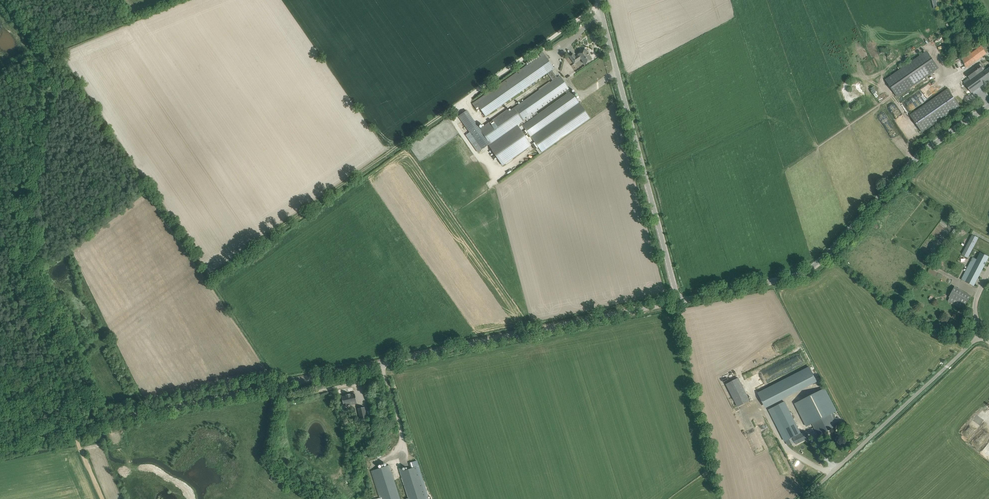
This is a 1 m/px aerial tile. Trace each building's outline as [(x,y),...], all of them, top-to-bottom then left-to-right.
[(970,51),(961,58),(967,68),(986,53),(981,46),(971,53),(970,51)] [(579,55),(576,57),(573,53),(569,56),(575,63),(581,59),(585,64),(592,59),(589,55),(590,55),(586,49),(578,54),(579,55)] [(531,147),(518,126),(524,126),(524,130),(526,134),(528,134),(537,148),(539,148),(540,151),(589,121),(561,76),(555,76),(551,70),(553,68),(543,51),(539,54),(540,57),(496,84),(496,88),(493,88),(490,90),(490,111),(548,75),(551,80),(551,82),(490,120),(490,149),(500,165),(531,147)] [(886,79),(898,97),(939,68),(927,51),(886,79)] [(984,71),(979,64),(965,74),(968,78),(963,81),(972,93),(988,80),(988,79),(988,78),(988,68),(984,71)] [(960,106),(948,89),(911,115),(922,132),(960,106)] [(607,103),(600,93),(592,98),(599,108),(603,106),(603,107),(606,105),(605,104),(607,103)] [(962,254),(968,258),(978,238),(972,234),(962,254)] [(974,286),(988,257),(988,256),(981,252),(977,259),(973,257),(961,280),(974,286)] [(950,296),(948,301),(963,309),(971,295),(955,287),(950,296)] [(765,407),(817,380),(810,367),(758,394),(765,407)] [(834,420),(831,414),(837,411),(825,388),(795,403),(807,426),(810,424),(812,428),(814,427),(818,435),(840,424),(837,418),(834,420)] [(342,399),(341,399),(342,403),(343,403),(344,405),(349,404),(349,405),(357,403),(355,394),(350,395),(350,394),(346,395),(346,396),(342,397),(342,398),(342,399)] [(769,409),(785,441),(801,433),(785,402),(769,409)] [(358,409),(360,420),(367,418),(365,408),(358,409)] [(793,438),(796,444),(808,438),(805,432),(793,438)] [(373,470),(374,475),(381,497),(379,498),(375,498),(400,498),(391,470),(389,465),(373,470)] [(399,468),(400,472),(402,476),(409,498),(406,498),(431,498),(431,496),(430,496),(426,497),(418,471),(417,467),(403,471),(402,468),(399,468)]
